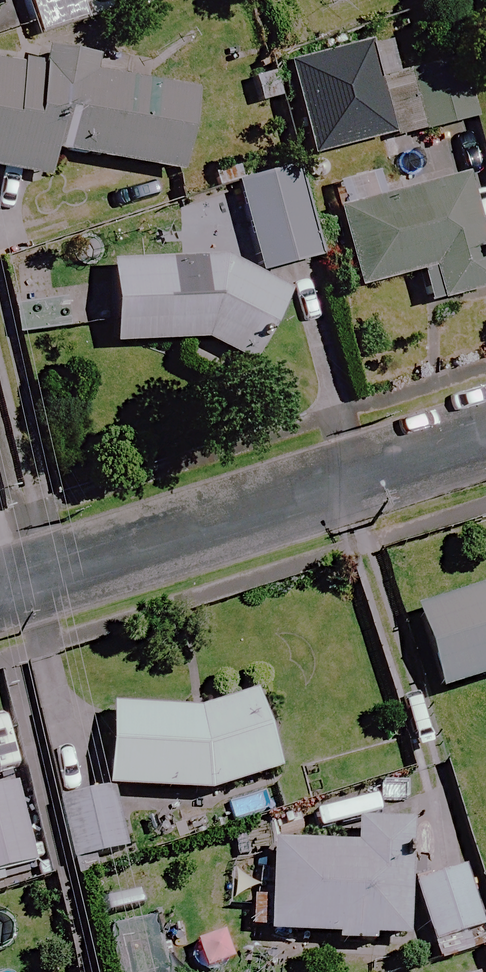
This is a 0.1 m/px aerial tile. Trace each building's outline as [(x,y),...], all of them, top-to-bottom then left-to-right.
[(44,54),(42,70),(0,64),(0,173),(43,180),(46,156),(178,175),(190,93),(86,78),(89,61),(44,54)] [(467,120),(450,64),(375,87),(392,143),(467,120)] [(316,260),(293,168),(233,184),(256,276),(316,260)] [(335,214),(355,291),(426,273),(433,300),(485,286),(458,182),(335,214)] [(206,344),(236,366),(283,294),(219,263),(108,265),(109,346),(206,344)] [(415,614),(439,695),(485,681),(485,592),(415,614)] [(283,767),(260,689),(204,706),(117,705),(116,784),(175,785),(175,786),(215,787),(283,767)] [(125,846),(114,786),(63,795),(76,855),(125,846)] [(17,789),(0,793),(0,877),(35,869),(17,789)] [(399,942),(405,832),(358,830),(356,853),(268,848),(263,935),(399,942)] [(482,932),(464,873),(412,888),(430,948),(482,932)]
